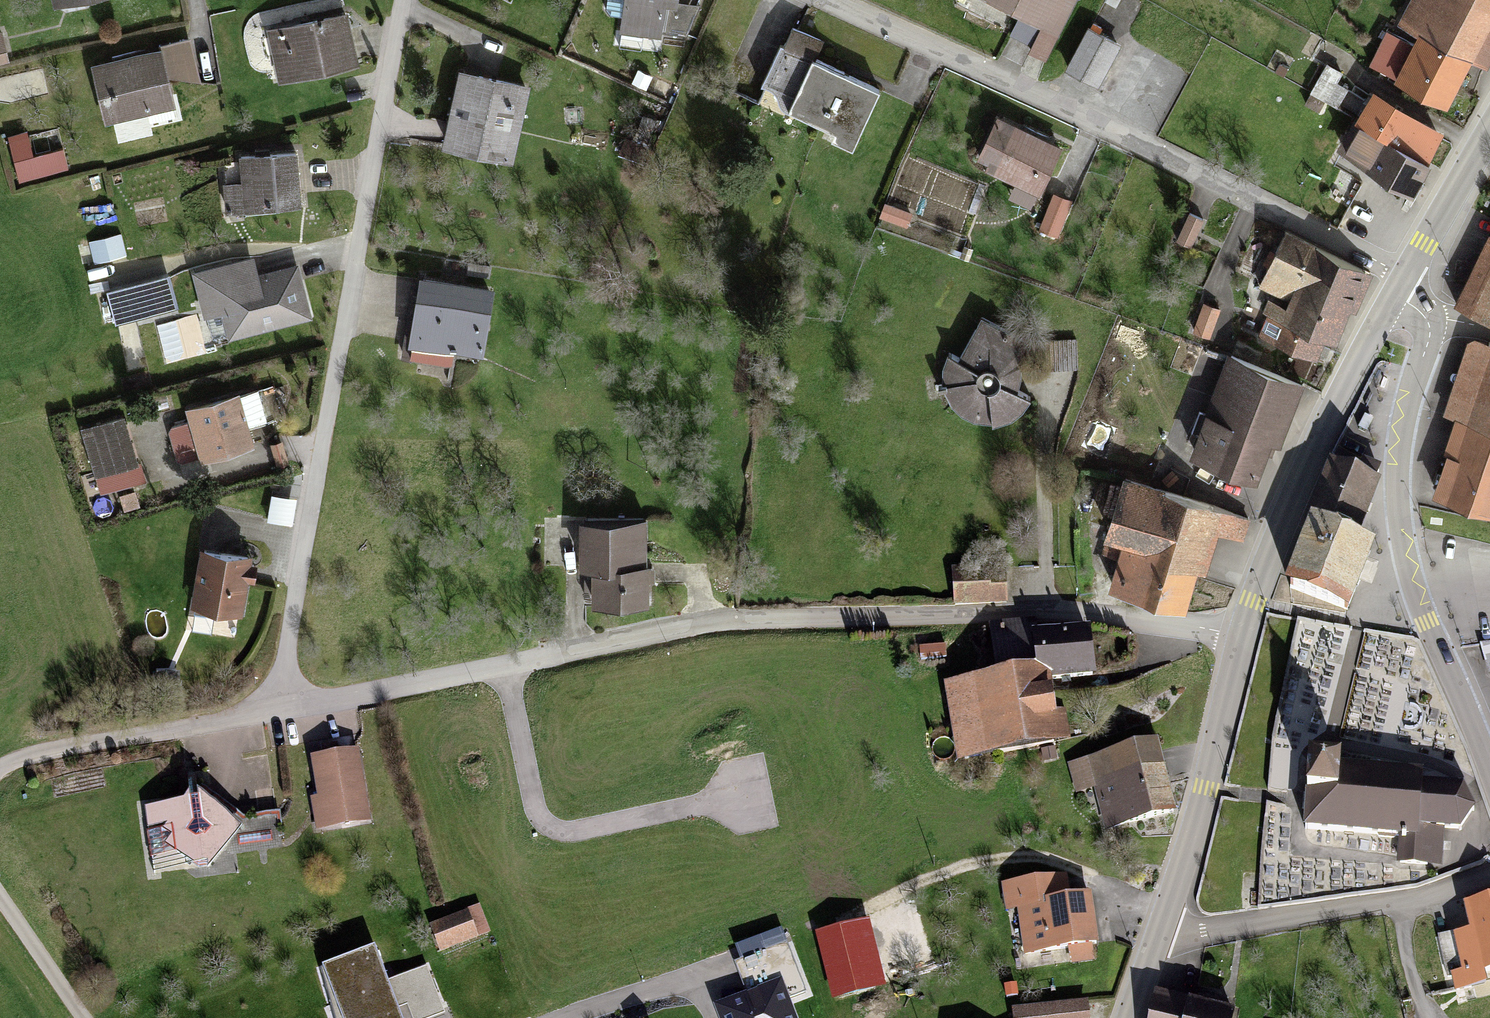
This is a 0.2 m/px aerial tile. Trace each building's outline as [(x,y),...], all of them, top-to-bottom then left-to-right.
[(55,9),(99,0),(53,0),(55,9)] [(626,35),(663,38),(665,12),(674,13),(675,0),(629,0),(626,35)] [(1019,16),(1028,0),(988,0),(1019,16)] [(1108,5),(1119,11),(1125,0),(1111,0),(1108,5)] [(1402,28),(1424,39),(1421,46),(1403,82),(1452,106),(1473,63),(1489,72),(1489,0),(1416,0),(1402,28)] [(346,19),(272,35),(284,87),(357,71),(346,19)] [(1403,82),(1421,46),(1390,30),(1372,66),(1403,82)] [(1092,33),(1070,72),(1106,92),(1128,53),(1092,33)] [(160,57),(97,72),(110,126),(173,111),(160,57)] [(781,57),(762,104),(840,134),(835,146),(854,154),(877,95),(781,57)] [(464,80),(448,151),(512,165),(527,93),(464,80)] [(1373,99),(1342,153),(1414,195),(1446,141),(1373,99)] [(1062,153),(1000,125),(981,167),(1043,195),(1062,153)] [(299,161),(243,165),(245,189),(226,191),(228,213),(302,207),(299,161)] [(1054,200),(1042,231),(1058,238),(1071,207),(1054,200)] [(1374,281),(1292,239),(1266,291),(1297,306),(1293,314),(1274,305),(1268,316),(1274,319),(1326,346),(1338,351),(1374,281)] [(1464,305),(1489,319),(1489,256),(1464,305)] [(309,319),(296,268),(257,279),(253,262),(201,276),(211,313),(226,309),(234,339),(309,319)] [(169,280),(109,295),(116,324),(176,309),(169,280)] [(490,293),(422,284),(412,357),(479,367),(490,293)] [(1206,310),(1197,334),(1213,340),(1222,316),(1206,310)] [(1317,364),(1326,346),(1274,319),(1265,337),(1317,364)] [(964,365),(950,361),(945,381),(948,399),(953,414),(965,422),(983,428),(999,431),(1008,429),(1017,424),(1034,407),(1025,400),(1030,378),(1019,368),(1024,356),(984,324),(964,365)] [(1443,499),(1489,514),(1489,353),(1471,347),(1450,417),(1466,422),(1443,499)] [(1303,396),(1221,363),(1201,412),(1226,423),(1217,445),(1265,464),(1274,442),(1283,446),(1303,396)] [(237,401),(189,415),(202,463),(251,449),(237,401)] [(117,426),(86,437),(101,479),(132,468),(117,426)] [(1259,478),(1265,464),(1217,445),(1207,440),(1201,454),(1259,478)] [(1304,527),(1341,540),(1364,476),(1326,463),(1304,527)] [(1115,595),(1187,616),(1200,574),(1235,584),(1251,527),(1129,491),(1113,543),(1129,548),(1115,595)] [(646,526),(586,527),(587,575),(597,575),(646,575),(646,526)] [(1304,527),(1284,585),(1347,607),(1352,591),(1361,565),(1367,549),(1341,540),(1304,527)] [(204,558),(193,609),(240,619),(250,568),(204,558)] [(1005,574),(957,576),(958,609),(1006,608),(1005,574)] [(646,575),(597,575),(598,613),(647,612),(646,575)] [(996,669),(1038,669),(1038,640),(1038,630),(996,630),(996,669)] [(1094,640),(1038,640),(1038,669),(1039,680),(1094,680),(1094,640)] [(954,692),(963,769),(1065,758),(1057,681),(954,692)] [(1175,823),(1156,753),(1076,774),(1083,799),(1099,795),(1112,841),(1175,823)] [(368,825),(358,757),(314,763),(320,802),(313,803),(317,833),(368,825)] [(1422,766),(1315,758),(1308,830),(1402,838),(1400,862),(1427,864),(1430,827),(1460,830),(1475,808),(1462,780),(1421,778),(1422,766)] [(199,796),(146,808),(160,866),(197,857),(206,864),(242,857),(232,811),(199,796)] [(1022,915),(1072,911),(1070,886),(1005,891),(1007,917),(1022,915)] [(1470,913),(1476,942),(1464,944),(1469,970),(1471,979),(1455,982),(1459,999),(1484,994),(1482,984),(1489,982),(1489,909),(1470,913)] [(1072,911),(1022,915),(1025,961),(1072,957),(1072,967),(1096,965),(1092,910),(1072,911)] [(467,919),(432,932),(441,956),(475,944),(467,919)] [(1449,974),(1469,970),(1464,944),(1462,936),(1428,943),(1433,968),(1447,965),(1449,974)] [(327,964),(348,1017),(402,1017),(374,946),(327,964)] [(719,999),(726,1017),(798,1017),(781,974),(719,999)] [(1159,1003),(1156,1017),(1194,1017),(1195,1010),(1159,1003)] [(1017,1016),(1018,1017),(1090,1017),(1089,1009),(1017,1016)]
